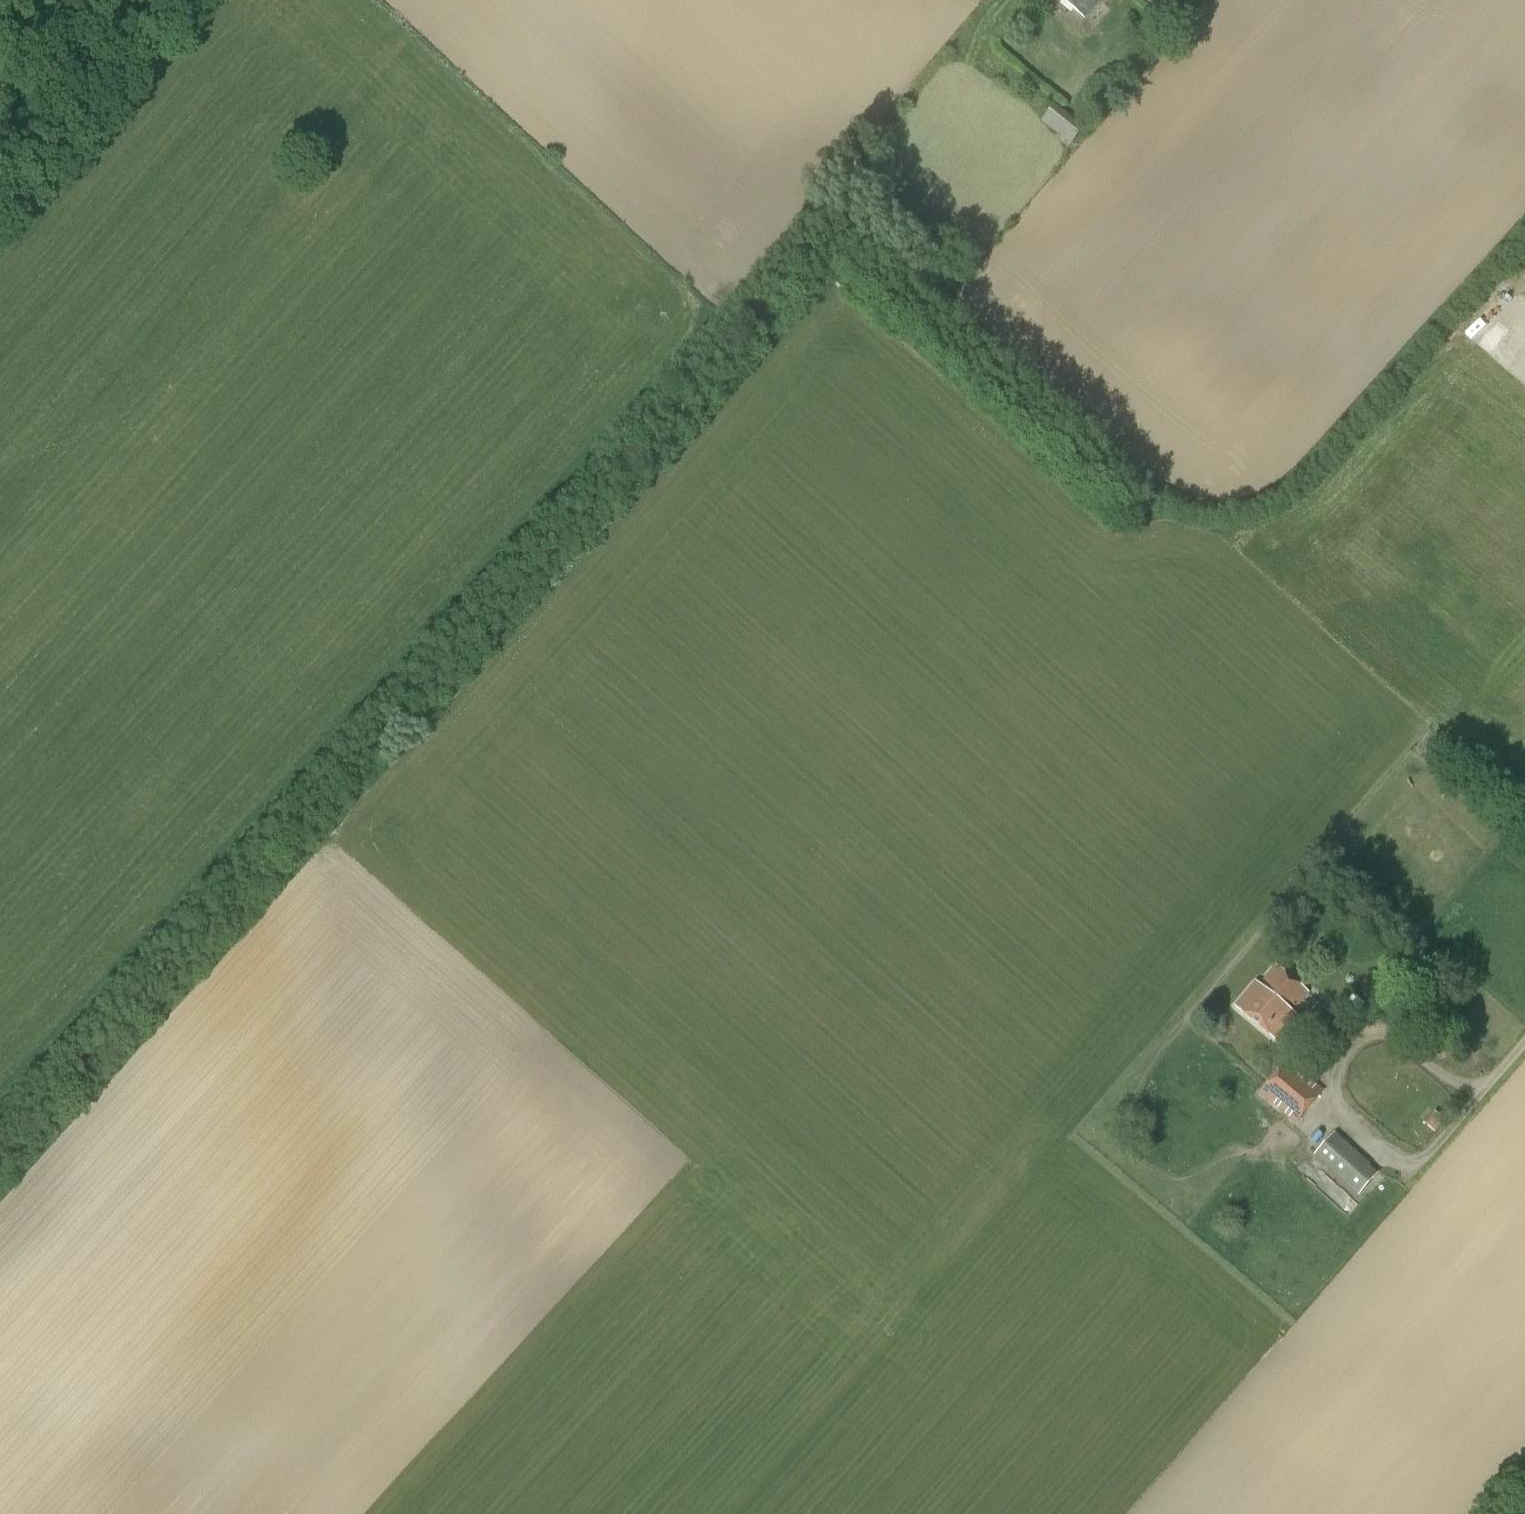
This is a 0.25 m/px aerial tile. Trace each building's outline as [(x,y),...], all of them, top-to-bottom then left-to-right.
[(1086,18),(1102,0),(1066,0),(1086,18)] [(1086,126),(1056,103),(1043,122),(1071,144),(1086,126)] [(1298,1014),(1294,1010),(1310,991),(1277,965),(1261,984),(1258,981),(1237,1006),(1277,1040),(1298,1014)] [(1324,1086),(1289,1057),(1260,1089),(1296,1119),(1324,1086)] [(1379,1174),(1333,1132),(1313,1153),(1358,1196),(1379,1174)]
